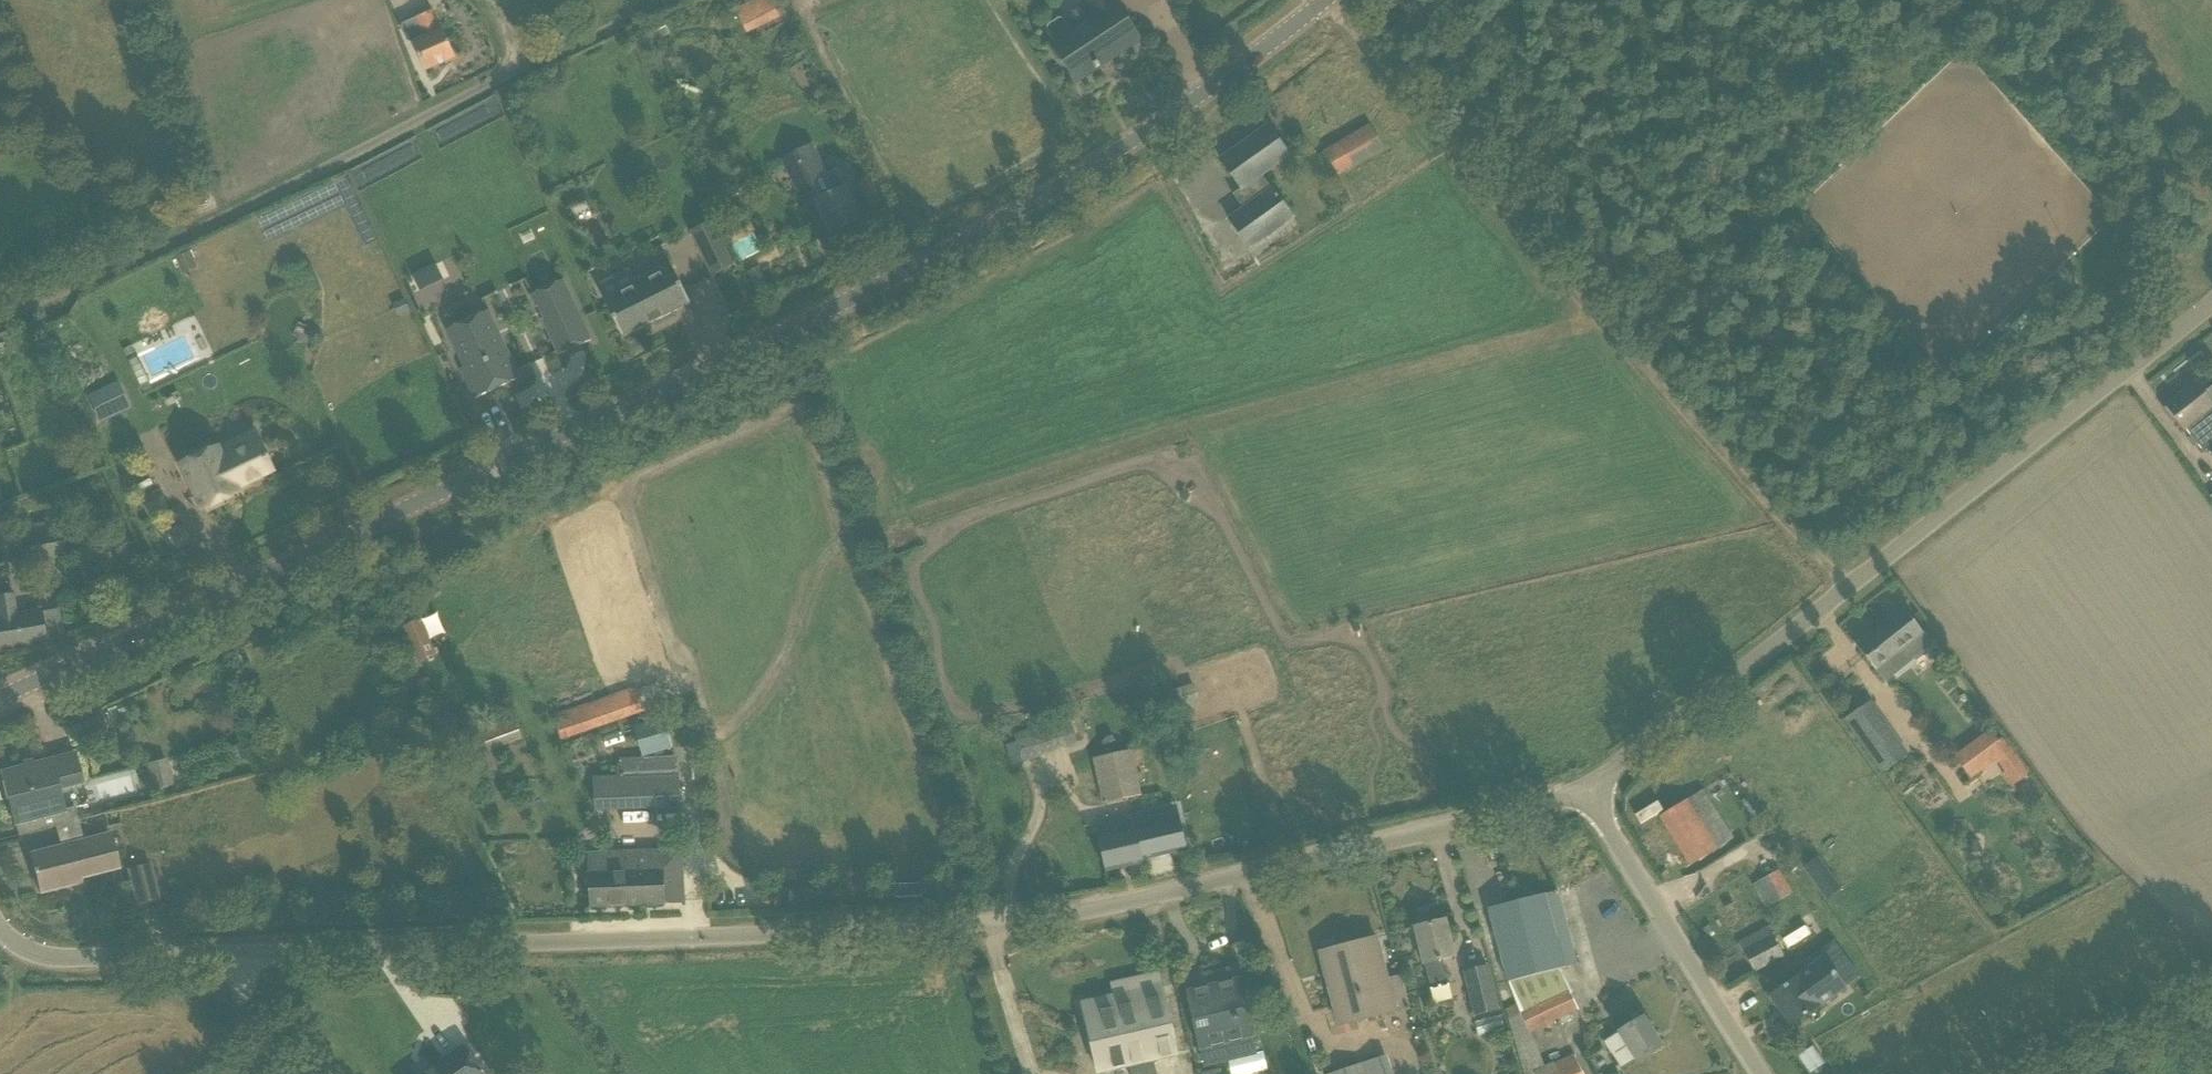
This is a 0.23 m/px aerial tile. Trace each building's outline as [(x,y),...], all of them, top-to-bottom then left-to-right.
[(776,8),(772,0),(751,0),(736,7),(744,24),(776,8)] [(1064,64),(1077,82),(1141,40),(1116,3),(1114,4),(1111,0),(1093,0),(1085,5),(1092,17),(1071,32),(1063,20),(1059,19),(1048,26),(1047,30),(1044,32),(1064,64)] [(426,72),(456,58),(443,28),(441,29),(434,11),(403,25),(403,27),(408,42),(414,44),(426,72)] [(1337,173),(1383,146),(1371,125),(1325,152),(1337,173)] [(1272,188),(1262,175),(1289,155),(1269,126),(1221,160),(1242,190),(1234,195),(1244,208),(1228,219),(1250,251),(1296,218),(1274,187),(1272,188)] [(815,201),(832,233),(859,219),(852,204),(855,202),(846,186),(837,190),(829,176),(809,186),(817,201),(815,201)] [(743,208),(733,199),(724,209),(734,218),(743,208)] [(708,222),(686,233),(696,253),(718,242),(708,222)] [(754,256),(745,237),(733,242),(730,244),(739,263),(754,256)] [(670,260),(634,278),(636,282),(604,298),(621,333),(689,300),(670,260)] [(543,318),(560,353),(592,338),(564,278),(532,293),(538,306),(540,305),(545,317),(543,318)] [(474,318),(475,317),(474,316),(448,328),(466,365),(461,367),(475,397),(521,376),(495,321),(479,329),(474,318)] [(308,338),(311,344),(316,347),(323,344),(325,339),(323,333),(317,329),(311,332),(308,338)] [(100,424),(132,409),(129,404),(118,381),(87,396),(98,420),(100,424)] [(2203,392),(2196,382),(2165,407),(2186,433),(2187,432),(2203,452),(2207,449),(2211,456),(2211,385),(2203,392)] [(224,460),(221,455),(217,447),(183,464),(187,471),(204,509),(239,493),(236,487),(274,470),(261,443),(224,460)] [(27,536),(31,563),(65,558),(61,531),(27,536)] [(64,637),(58,609),(42,612),(41,609),(18,613),(15,594),(0,596),(0,651),(46,643),(46,640),(64,637)] [(1928,640),(1924,635),(1904,610),(1873,634),(1877,639),(1861,651),(1885,683),(1903,669),(1898,663),(1928,640)] [(404,627),(419,662),(436,654),(421,619),(404,627)] [(229,662),(234,673),(246,668),(241,656),(229,662)] [(1176,681),(1146,691),(1156,723),(1187,713),(1176,681)] [(638,687),(554,716),(562,741),(647,712),(638,687)] [(1843,720),(1867,754),(1894,734),(1870,701),(1843,720)] [(1057,720),(1066,747),(1082,742),(1073,715),(1057,720)] [(645,757),(673,746),(662,716),(634,727),(645,757)] [(514,717),(464,735),(473,759),(524,740),(514,717)] [(1953,756),(1970,780),(2007,754),(1990,730),(1953,756)] [(230,748),(237,764),(249,758),(242,743),(230,748)] [(1134,751),(1094,760),(1103,806),(1145,796),(1134,751)] [(66,811),(60,788),(82,783),(75,754),(1,773),(15,824),(18,836),(56,826),(78,820),(75,808),(66,811)] [(170,772),(148,778),(152,791),(174,785),(170,772)] [(613,808),(611,773),(595,774),(597,809),(613,808)] [(1719,849),(1688,800),(1660,818),(1690,867),(1719,849)] [(1144,863),(1133,815),(1096,824),(1106,872),(1144,863)] [(56,826),(62,846),(31,854),(34,869),(33,869),(34,875),(36,874),(40,893),(71,885),(70,881),(119,868),(110,834),(84,841),(78,820),(56,826)] [(1271,839),(1267,829),(1261,831),(1264,841),(1271,839)] [(665,904),(685,903),(683,849),(589,854),(591,908),(665,905),(665,904)] [(1523,852),(1526,866),(1538,863),(1535,849),(1523,852)] [(1812,879),(1826,869),(1818,857),(1803,867),(1812,879)] [(159,900),(154,878),(151,864),(130,870),(137,905),(159,900)] [(1764,908),(1791,894),(1779,871),(1752,885),(1764,908)] [(1495,930),(1509,983),(1511,983),(1518,1005),(1506,1010),(1525,1073),(1585,1073),(1576,1055),(1545,1067),(1532,1033),(1580,1011),(1560,969),(1577,964),(1558,891),(1546,895),(1546,894),(1489,909),(1495,930)] [(1729,899),(1722,903),(1728,913),(1735,909),(1729,899)] [(1446,920),(1416,927),(1431,991),(1451,987),(1445,963),(1456,960),(1446,920)] [(1755,972),(1774,962),(1784,956),(1768,927),(1739,943),(1755,972)] [(1388,981),(1377,938),(1320,952),(1340,1028),(1399,1013),(1410,1010),(1400,977),(1388,981)] [(1823,959),(1771,996),(1792,1026),(1844,989),(1823,959)] [(1499,1012),(1488,965),(1465,971),(1476,1017),(1499,1012)] [(1184,980),(1198,1049),(1253,1036),(1237,968),(1184,980)] [(1099,1072),(1179,1054),(1163,985),(1083,1004),(1099,1072)] [(1662,1046),(1644,1017),(1618,1034),(1604,1043),(1621,1072),(1636,1062),(1662,1046)] [(1810,1073),(1824,1064),(1813,1047),(1798,1056),(1810,1073)] [(464,1048),(426,1073),(482,1073),(464,1048)] [(1335,1073),(1394,1073),(1388,1056),(1335,1073)]
